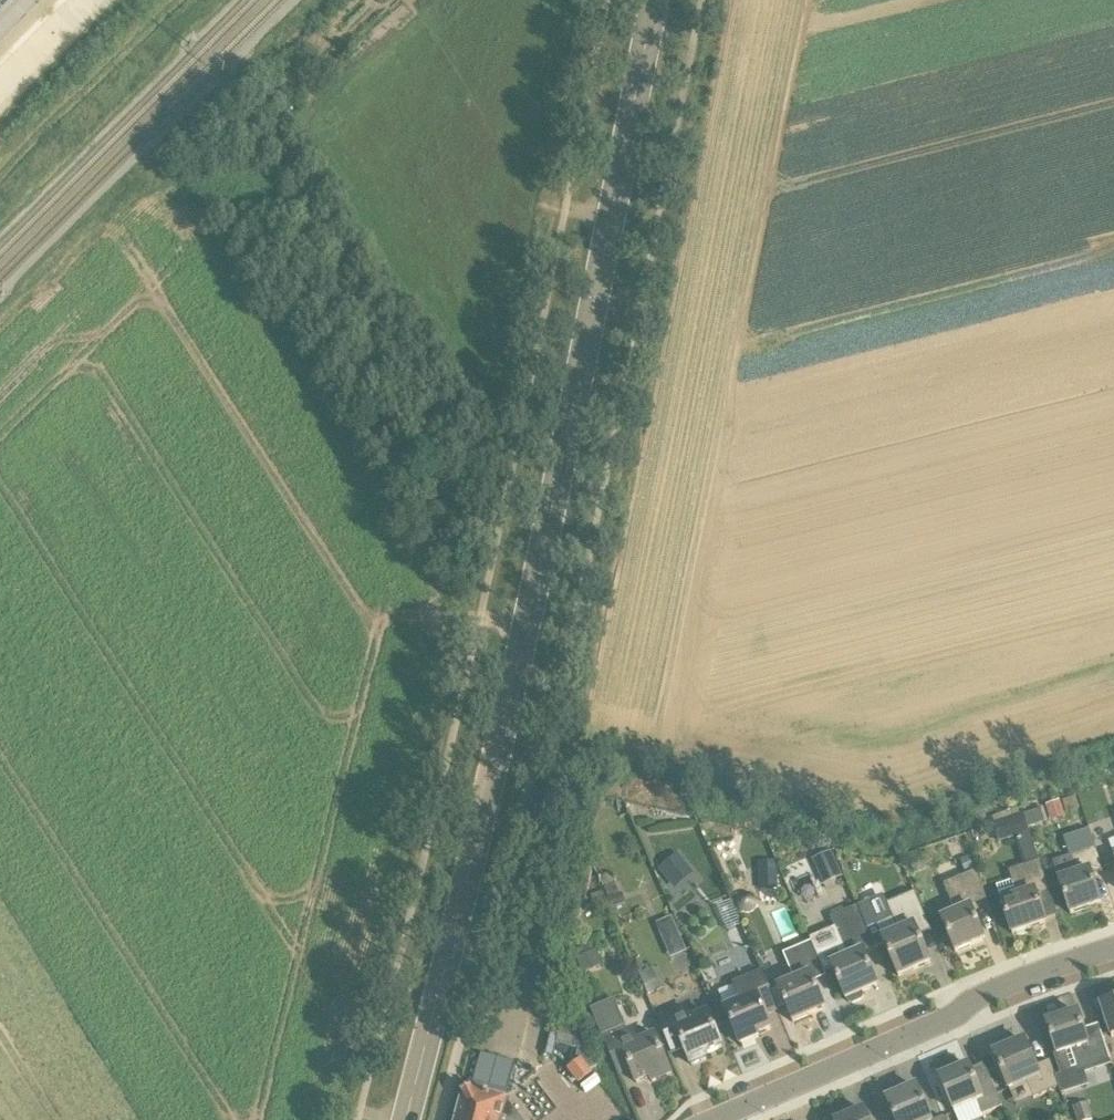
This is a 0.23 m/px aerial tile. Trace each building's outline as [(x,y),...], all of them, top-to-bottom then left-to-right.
[(1067,814),(1080,809),(1076,798),(1063,802),(1067,814)] [(1061,802),(1047,807),(1052,823),(1066,818),(1061,802)] [(1043,808),(1024,815),(1029,830),(1048,824),(1043,808)] [(1030,833),(1023,815),(994,825),(1000,843),(1015,838),(1030,833)] [(1104,871),(1096,848),(1054,862),(1071,915),(1102,905),(1092,875),(1104,871)] [(822,885),(844,876),(833,851),(812,860),(822,885)] [(658,870),(675,891),(695,874),(678,854),(658,870)] [(970,857),(961,861),(965,872),(974,868),(970,857)] [(1050,892),(1039,861),(1025,866),(1010,872),(1018,897),(1002,902),(1013,935),(1046,924),(1037,896),(1050,892)] [(760,891),(779,891),(778,869),(760,870),(760,891)] [(969,903),(985,896),(977,872),(944,886),(956,913),(942,920),(956,953),(985,941),(969,903)] [(600,878),(604,889),(616,884),(612,873),(600,878)] [(893,918),(876,925),(899,978),(931,964),(917,931),(929,926),(914,893),(887,904),(893,918)] [(623,895),(621,896),(609,900),(612,910),(627,904),(623,895)] [(831,918),(848,959),(831,966),(848,1004),(852,1005),(862,1001),(864,997),(863,994),(879,987),(864,953),(876,948),(858,906),(831,918)] [(677,916),(660,921),(676,975),(694,969),(677,916)] [(826,1010),(814,982),(812,977),(824,972),(812,943),(783,955),(794,981),(778,987),(794,1024),(826,1010)] [(583,975),(603,966),(596,951),(576,960),(583,975)] [(639,974),(648,996),(662,990),(653,969),(639,974)] [(772,1030),(771,1026),(767,1018),(778,1013),(761,973),(734,985),(741,1002),(725,1009),(741,1046),(760,1038),(759,1036),(772,1030)] [(621,1076),(632,1072),(637,1084),(651,1078),(653,1083),(672,1075),(654,1033),(636,1041),(631,1029),(626,1031),(612,998),(592,1007),(606,1040),(621,1076)] [(1102,1005),(1112,1037),(1113,1037),(1113,1001),(1102,1005)] [(723,1048),(721,1044),(707,1012),(690,1019),(685,1008),(658,1020),(672,1054),(685,1048),(693,1067),(707,1060),(705,1055),(723,1048)] [(1079,1013),(1047,1024),(1057,1055),(1054,1056),(1063,1081),(1064,1081),(1080,1075),(1079,1072),(1111,1062),(1102,1036),(1088,1041),(1079,1013)] [(549,1048),(547,1056),(554,1057),(557,1045),(579,1051),(578,1057),(590,1073),(598,1069),(586,1039),(561,1033),(558,1033),(553,1031),(549,1048)] [(1037,1070),(1025,1042),(995,1055),(1010,1090),(1027,1082),(1034,1099),(1060,1088),(1051,1062),(1049,1062),(1050,1064),(1037,1070)] [(581,1083),(591,1075),(581,1063),(571,1071),(581,1083)] [(983,1115),(1002,1107),(986,1069),(973,1075),(969,1066),(940,1079),(942,1083),(954,1111),(977,1101),(983,1115)] [(919,1092),(918,1088),(888,1101),(889,1105),(896,1119),(931,1119),(919,1092)] [(507,1100),(507,1099),(473,1089),(464,1095),(458,1119),(522,1119),(507,1100)] [(1077,1119),(1093,1119),(1088,1104),(1074,1109),(1077,1119)] [(865,1111),(844,1119),(868,1119),(865,1111)]
